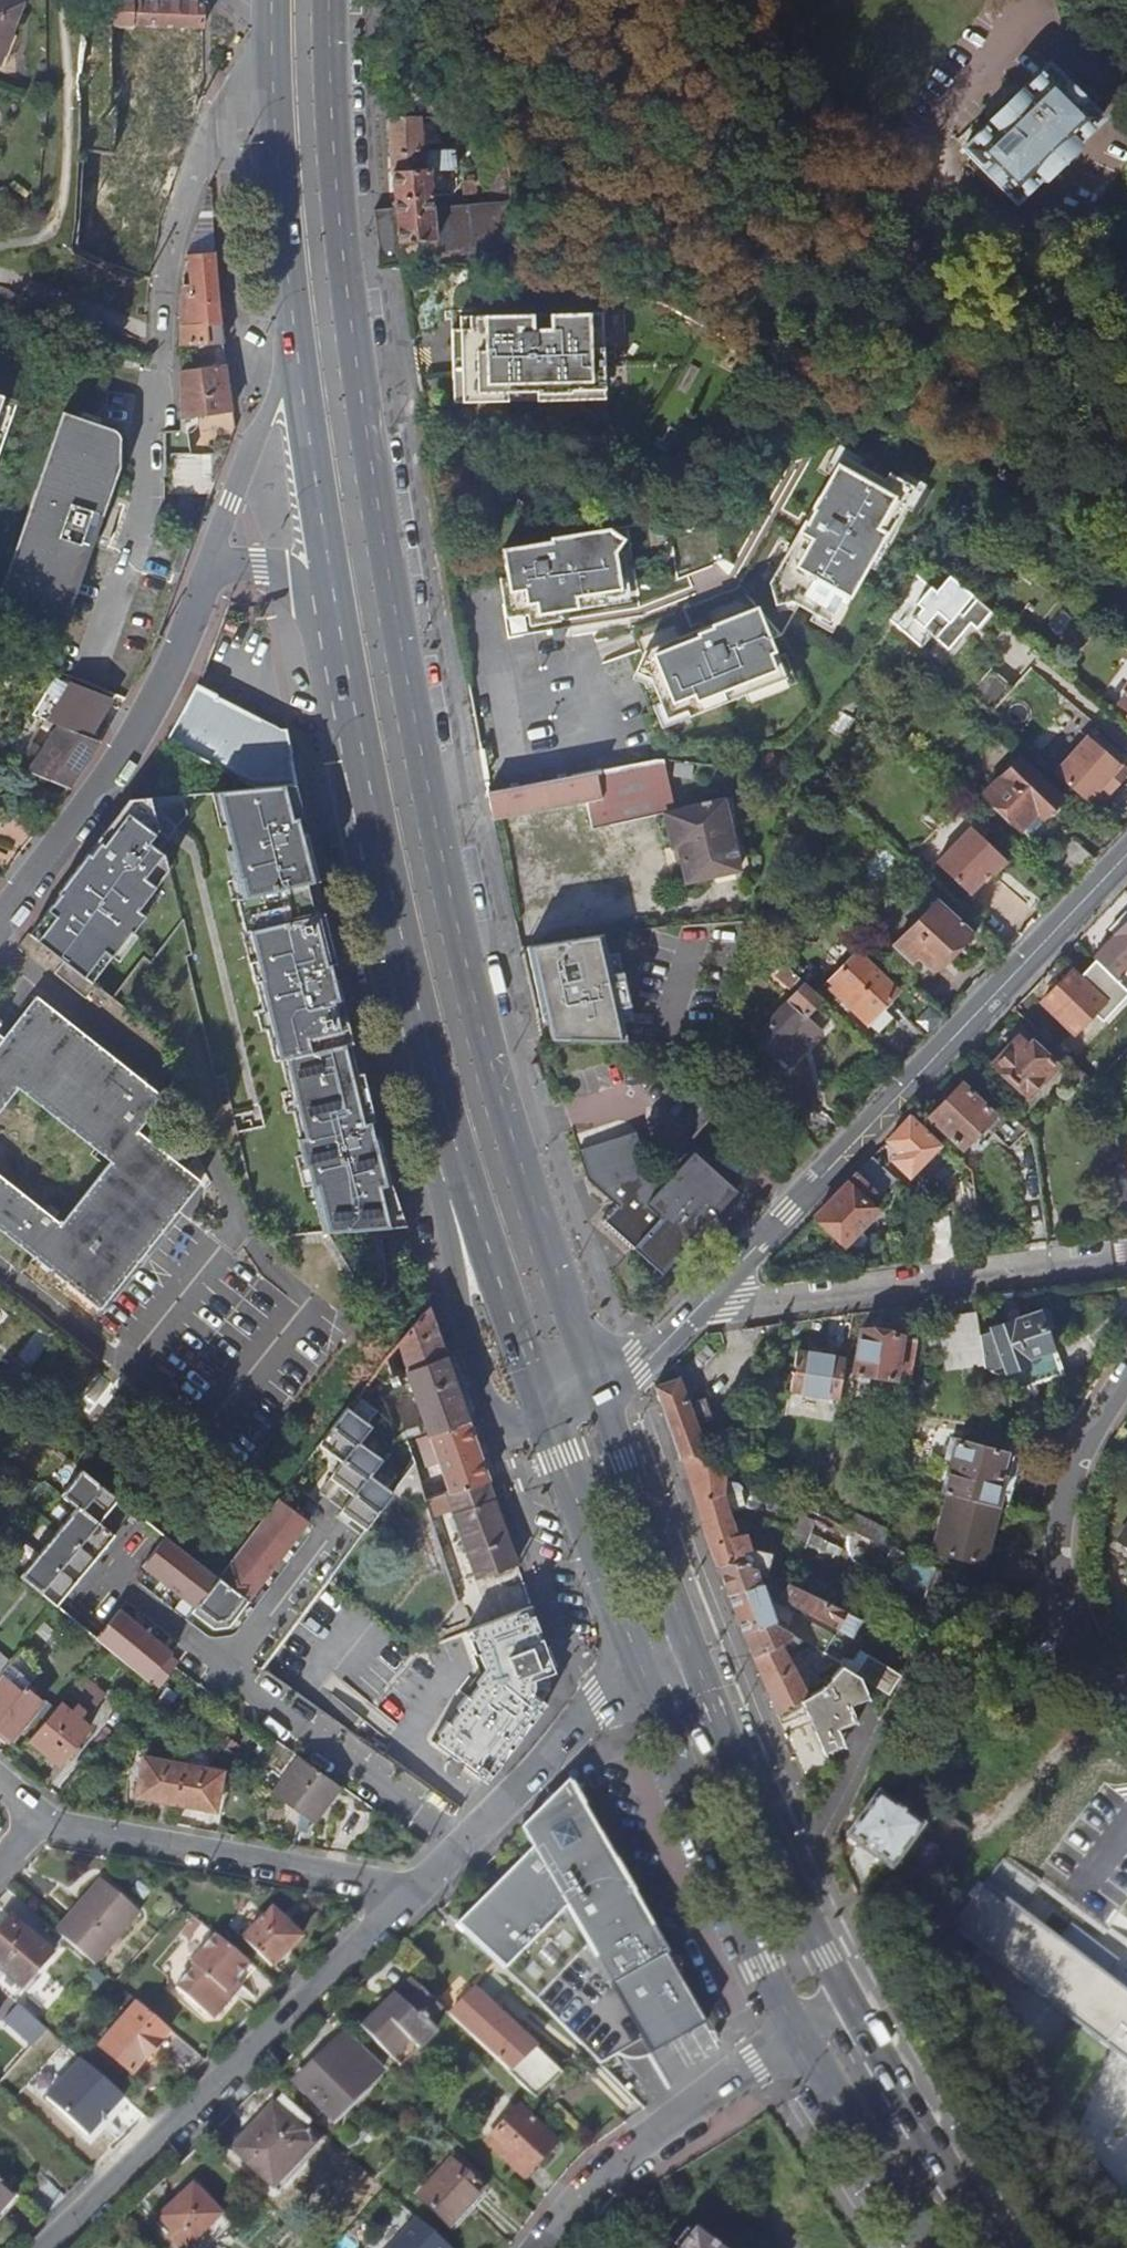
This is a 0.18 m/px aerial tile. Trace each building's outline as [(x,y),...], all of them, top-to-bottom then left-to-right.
[(2,65),(23,6),(7,0),(0,0),(0,65),(2,65)] [(89,24),(112,25),(187,26),(200,27),(203,27),(204,0),(89,0),(89,24)] [(967,166),(999,198),(1004,194),(1014,203),(1040,178),(1043,179),(1077,146),(1075,143),(1100,118),(1090,108),(1097,101),(1065,69),(1058,75),(1048,65),(962,151),(973,160),(967,166)] [(421,149),(420,117),(392,115),(393,143),(395,200),(396,207),(400,264),(400,265),(412,264),(499,266),(515,266),(504,121),(441,118),(442,132),(483,134),(486,183),(464,182),(465,196),(487,197),(488,206),(434,208),(433,196),(452,195),(457,189),(456,178),(448,179),(448,186),(432,187),(432,168),(455,168),(453,151),(421,149)] [(380,265),(400,265),(400,264),(396,207),(375,208),(380,265)] [(189,287),(182,287),(180,299),(177,346),(222,345),(221,336),(194,338),(194,325),(220,323),(215,252),(188,256),(189,287)] [(469,330),(451,331),(454,392),(476,391),(476,401),(507,399),(506,390),(537,388),(537,391),(568,390),(568,397),(590,396),(589,385),(603,385),(601,326),(588,326),(587,312),(550,314),(550,328),(531,329),(530,314),(469,317),(469,330)] [(550,314),(530,314),(531,329),(550,328),(550,314)] [(451,318),(451,331),(469,330),(469,317),(451,318)] [(225,365),(178,373),(179,417),(231,408),(225,365)] [(603,385),(589,385),(590,396),(604,395),(603,385)] [(537,388),(506,390),(507,399),(568,397),(568,390),(537,391),(537,388)] [(476,391),(454,392),(454,402),(476,401),(476,391)] [(0,396),(0,459),(20,403),(0,396)] [(63,413),(0,589),(0,605),(58,625),(86,546),(81,544),(91,514),(102,518),(120,468),(118,439),(118,438),(118,437),(117,436),(117,435),(116,434),(116,433),(115,432),(114,432),(113,431),(112,431),(111,430),(110,430),(63,413)] [(173,453),(174,492),(214,490),(212,451),(173,453)] [(881,477),(837,453),(808,506),(811,507),(803,521),(806,523),(801,532),(795,529),(767,580),(769,586),(773,601),(788,596),(825,618),(836,599),(841,602),(877,536),(880,538),(909,484),(885,471),(881,477)] [(620,593),(613,551),(623,539),(609,529),(550,539),(551,542),(502,550),(507,579),(500,580),(505,607),(557,598),(559,610),(602,602),(601,596),(620,593)] [(989,611),(945,573),(933,588),(913,570),(885,618),(918,647),(928,634),(941,645),(964,619),(974,628),(989,611)] [(783,673),(754,604),(710,622),(711,625),(696,631),(698,636),(686,641),(683,634),(645,649),(642,655),(636,669),(650,674),(667,714),(687,706),(689,712),(783,673)] [(990,668),(966,695),(988,715),(1014,686),(990,668)] [(59,725),(27,773),(66,790),(99,741),(89,737),(110,700),(68,684),(47,720),(59,725)] [(217,697),(197,687),(181,715),(164,743),(253,789),(296,784),(295,777),(291,778),(289,764),(292,763),(288,739),(279,734),(276,729),(218,700),(217,697)] [(1053,772),(1087,802),(1101,786),(1105,790),(1110,784),(1114,788),(1126,773),(1126,771),(1086,735),(1053,772)] [(677,805),(668,756),(655,754),(653,757),(596,771),(601,796),(588,799),(593,825),(666,813),(673,846),(675,858),(682,856),(687,880),(709,876),(711,883),(750,876),(735,799),(677,805)] [(986,795),(1021,830),(1037,812),(1042,817),(1060,798),(1020,760),(986,795)] [(594,769),(490,791),(494,810),(495,818),(588,799),(601,796),(596,771),(594,769)] [(140,778),(51,910),(58,915),(39,942),(96,980),(177,861),(150,843),(177,803),(140,778)] [(29,838),(39,825),(0,809),(0,825),(29,838)] [(13,859),(29,838),(0,825),(0,853),(13,859)] [(934,863),(968,895),(1002,859),(969,827),(934,863)] [(1044,855),(1072,882),(1094,859),(1066,833),(1044,855)] [(785,862),(774,850),(767,871),(775,876),(785,862)] [(11,862),(0,857),(0,875),(11,862)] [(968,932),(938,902),(895,945),(911,961),(918,954),(932,969),(948,952),(968,932)] [(1123,923),(1118,919),(1109,928),(1114,933),(1126,945),(1126,919),(1123,923)] [(609,933),(528,944),(546,1020),(550,1019),(554,1038),(629,1038),(624,1021),(636,1021),(623,951),(611,952),(609,933)] [(1092,955),(1095,957),(1115,976),(1126,964),(1126,945),(1114,933),(1092,955)] [(828,980),(866,1020),(897,989),(858,950),(828,980)] [(1078,975),(1105,1001),(1095,1013),(1106,1023),(1126,999),(1126,988),(1115,976),(1095,957),(1078,975)] [(775,1049),(824,997),(786,960),(776,971),(792,987),(796,983),(801,987),(759,1033),(775,1049)] [(83,998),(92,987),(62,964),(54,975),(83,998)] [(1043,1002),(1075,1034),(1095,1013),(1105,1001),(1078,975),(1073,970),(1043,1002)] [(179,1212),(202,1184),(138,1132),(162,1099),(35,998),(7,1034),(0,1043),(0,1109),(20,1084),(112,1157),(63,1219),(0,1169),(0,1229),(104,1308),(179,1212)] [(992,1058),(1027,1091),(1056,1060),(1032,1037),(1027,1042),(1017,1032),(992,1058)] [(1089,1092),(1096,1085),(1077,1067),(1071,1074),(1089,1092)] [(1113,1086),(1122,1098),(1126,1095),(1126,1076),(1113,1086)] [(1008,1139),(1021,1126),(1000,1106),(993,1114),(961,1084),(929,1116),(962,1146),(987,1120),(1008,1139)] [(808,1119),(827,1141),(841,1126),(820,1106),(808,1119)] [(938,1145),(910,1117),(897,1131),(889,1139),(901,1151),(894,1159),(909,1173),(938,1145)] [(617,1210),(603,1224),(604,1225),(635,1253),(639,1251),(666,1275),(691,1245),(710,1240),(707,1226),(721,1223),(719,1213),(739,1193),(695,1154),(664,1189),(649,1176),(637,1136),(581,1153),(591,1186),(617,1210)] [(889,1185),(867,1163),(865,1166),(815,1218),(844,1245),(877,1211),(877,1209),(889,1195),(884,1190),(889,1185)] [(1126,1203),(1126,1174),(1125,1167),(1107,1172),(1117,1206),(1126,1203)] [(950,1218),(928,1219),(931,1258),(953,1255),(950,1218)] [(398,1341),(406,1368),(446,1356),(428,1307),(398,1341)] [(947,1353),(985,1349),(983,1335),(979,1313),(942,1318),(947,1353)] [(995,1332),(983,1335),(985,1349),(989,1368),(1036,1397),(1039,1394),(1036,1386),(1065,1376),(1043,1313),(995,1330),(995,1332)] [(856,1373),(911,1381),(917,1338),(861,1329),(856,1373)] [(791,1394),(842,1401),(848,1360),(798,1352),(791,1394)] [(430,1434),(469,1421),(446,1356),(406,1368),(430,1434)] [(924,1376),(922,1391),(934,1392),(936,1378),(924,1376)] [(678,1377),(657,1384),(655,1386),(681,1458),(685,1457),(690,1455),(715,1466),(710,1452),(706,1453),(696,1424),(712,1418),(704,1397),(689,1404),(678,1377)] [(346,1403),(321,1443),(343,1457),(331,1477),(353,1491),(341,1510),(369,1528),(395,1487),(373,1474),(385,1455),(363,1441),(375,1421),(346,1403)] [(469,1421),(430,1434),(428,1435),(418,1436),(427,1468),(438,1465),(447,1493),(489,1479),(469,1421)] [(952,1458),(944,1491),(950,1493),(997,1506),(1007,1509),(1022,1457),(952,1437),(947,1456),(952,1458)] [(725,1493),(727,1468),(723,1467),(721,1469),(715,1466),(690,1455),(685,1457),(707,1529),(720,1565),(747,1563),(748,1563),(732,1513),(725,1493)] [(103,1520),(121,1495),(82,1466),(62,1493),(77,1503),(22,1576),(61,1604),(116,1530),(103,1520)] [(475,1578),(517,1563),(506,1530),(489,1479),(447,1493),(444,1494),(450,1510),(475,1578)] [(981,1562),(977,1575),(1039,1584),(1037,1563),(985,1550),(997,1506),(950,1493),(935,1548),(981,1562)] [(428,1518),(450,1510),(444,1494),(426,1500),(422,1502),(428,1518)] [(283,1495),(220,1573),(250,1597),(313,1520),(283,1495)] [(856,1512),(854,1529),(886,1544),(889,1527),(856,1512)] [(1126,1552),(1126,1530),(1117,1545),(1126,1552)] [(225,1628),(249,1597),(166,1534),(142,1565),(225,1628)] [(730,1594),(762,1583),(756,1567),(748,1563),(747,1563),(720,1565),(730,1594)] [(776,1620),(766,1594),(762,1583),(730,1594),(745,1632),(776,1620)] [(855,1635),(863,1619),(791,1584),(786,1595),(795,1605),(814,1616),(855,1635)] [(122,1605),(96,1635),(150,1680),(175,1650),(122,1605)] [(529,1616),(526,1608),(467,1630),(468,1634),(464,1635),(471,1654),(475,1654),(483,1675),(465,1699),(461,1696),(451,1710),(455,1712),(445,1725),(442,1723),(431,1736),(435,1739),(430,1746),(451,1763),(459,1760),(461,1762),(458,1767),(479,1783),(484,1776),(489,1778),(498,1766),(495,1763),(504,1751),(507,1754),(518,1740),(514,1737),(524,1724),(528,1727),(537,1714),(534,1711),(539,1703),(528,1696),(531,1677),(544,1673),(548,1668),(538,1638),(536,1638),(534,1632),(537,1630),(532,1615),(529,1616)] [(787,1640),(791,1632),(791,1630),(776,1620),(745,1632),(754,1655),(782,1643),(785,1648),(789,1645),(787,1640)] [(758,1667),(780,1718),(805,1780),(831,1769),(824,1753),(844,1745),(838,1728),(856,1720),(851,1704),(869,1697),(860,1679),(852,1674),(851,1673),(840,1666),(820,1687),(809,1694),(788,1654),(785,1648),(782,1643),(754,1655),(758,1667)] [(0,1683),(0,1726),(13,1737),(44,1701),(27,1686),(41,1670),(19,1653),(11,1663),(0,1675),(4,1678),(0,1683)] [(865,1653),(852,1674),(860,1679),(889,1697),(900,1676),(865,1653)] [(0,1675),(11,1663),(0,1654),(0,1675)] [(108,1693),(87,1674),(72,1691),(95,1709),(108,1693)] [(92,1726),(64,1701),(31,1737),(61,1761),(92,1726)] [(215,1752),(190,1734),(183,1764),(212,1769),(215,1752)] [(314,1824),(341,1788),(298,1757),(271,1793),(301,1815),(314,1824)] [(138,1796),(174,1803),(183,1764),(145,1758),(138,1796)] [(212,1769),(183,1764),(174,1803),(214,1811),(222,1771),(212,1769)] [(846,1835),(884,1865),(916,1824),(877,1794),(846,1835)] [(540,2010),(598,2068),(614,2057),(638,2043),(647,2058),(703,2026),(663,1958),(666,1956),(582,1812),(568,1820),(553,1819),(542,1808),(518,1831),(528,1851),(452,1927),(453,1927),(480,1953),(508,1979),(539,2009),(540,2010)] [(1081,1838),(1065,1824),(1049,1809),(1005,1858),(1040,1884),(1081,1838)] [(1126,1892),(1126,1837),(1100,1873),(1126,1892)] [(86,1906),(61,1936),(95,1966),(140,1913),(102,1880),(83,1902),(86,1906)] [(1091,1890),(1076,1910),(1090,1921),(1105,1901),(1091,1890)] [(252,1902),(230,1920),(241,1933),(263,1914),(252,1902)] [(1105,1931),(1126,1947),(1126,1916),(1120,1911),(1105,1931)] [(301,1939),(272,1912),(244,1940),(272,1967),(301,1939)] [(11,1918),(0,1930),(0,1969),(22,1988),(52,1955),(11,1918)] [(1081,2019),(1120,1954),(1070,1925),(1060,1941),(1062,1942),(1033,1990),(1081,2019)] [(250,1964),(215,1935),(190,1964),(194,1966),(176,1988),(207,2015),(217,2014),(228,2001),(227,1992),(250,1964)] [(429,2023),(442,2009),(413,1981),(392,2002),(388,1999),(361,2026),(393,2056),(409,2040),(418,2048),(435,2030),(429,2023)] [(117,1987),(102,2005),(112,2014),(128,1996),(117,1987)] [(474,1991),(448,2015),(488,2053),(510,2075),(534,2049),(474,1991)] [(34,2045),(49,2028),(19,2002),(4,2020),(34,2045)] [(137,2004),(99,2045),(130,2074),(169,2031),(137,2004)] [(380,2073),(349,2040),(344,2035),(296,2080),(332,2119),(380,2073)] [(169,2053),(191,2073),(203,2061),(181,2042),(169,2053)] [(562,2075),(534,2049),(510,2075),(536,2099),(562,2075)] [(46,2091),(87,2136),(127,2099),(86,2055),(46,2091)] [(291,2125),(302,2114),(280,2094),(230,2146),(270,2187),(311,2145),(291,2125)] [(486,2143),(523,2178),(557,2143),(521,2109),(486,2143)] [(484,2192),(451,2161),(417,2197),(450,2228),(484,2192)] [(20,2190),(43,2214),(63,2196),(39,2173),(20,2190)] [(14,2193),(0,2181),(0,2208),(14,2193)] [(162,2216),(179,2234),(174,2239),(183,2247),(188,2245),(192,2247),(204,2247),(229,2222),(194,2184),(162,2216)] [(417,2219),(391,2247),(449,2247),(417,2219)] [(684,2247),(712,2247),(694,2234),(684,2247)]
